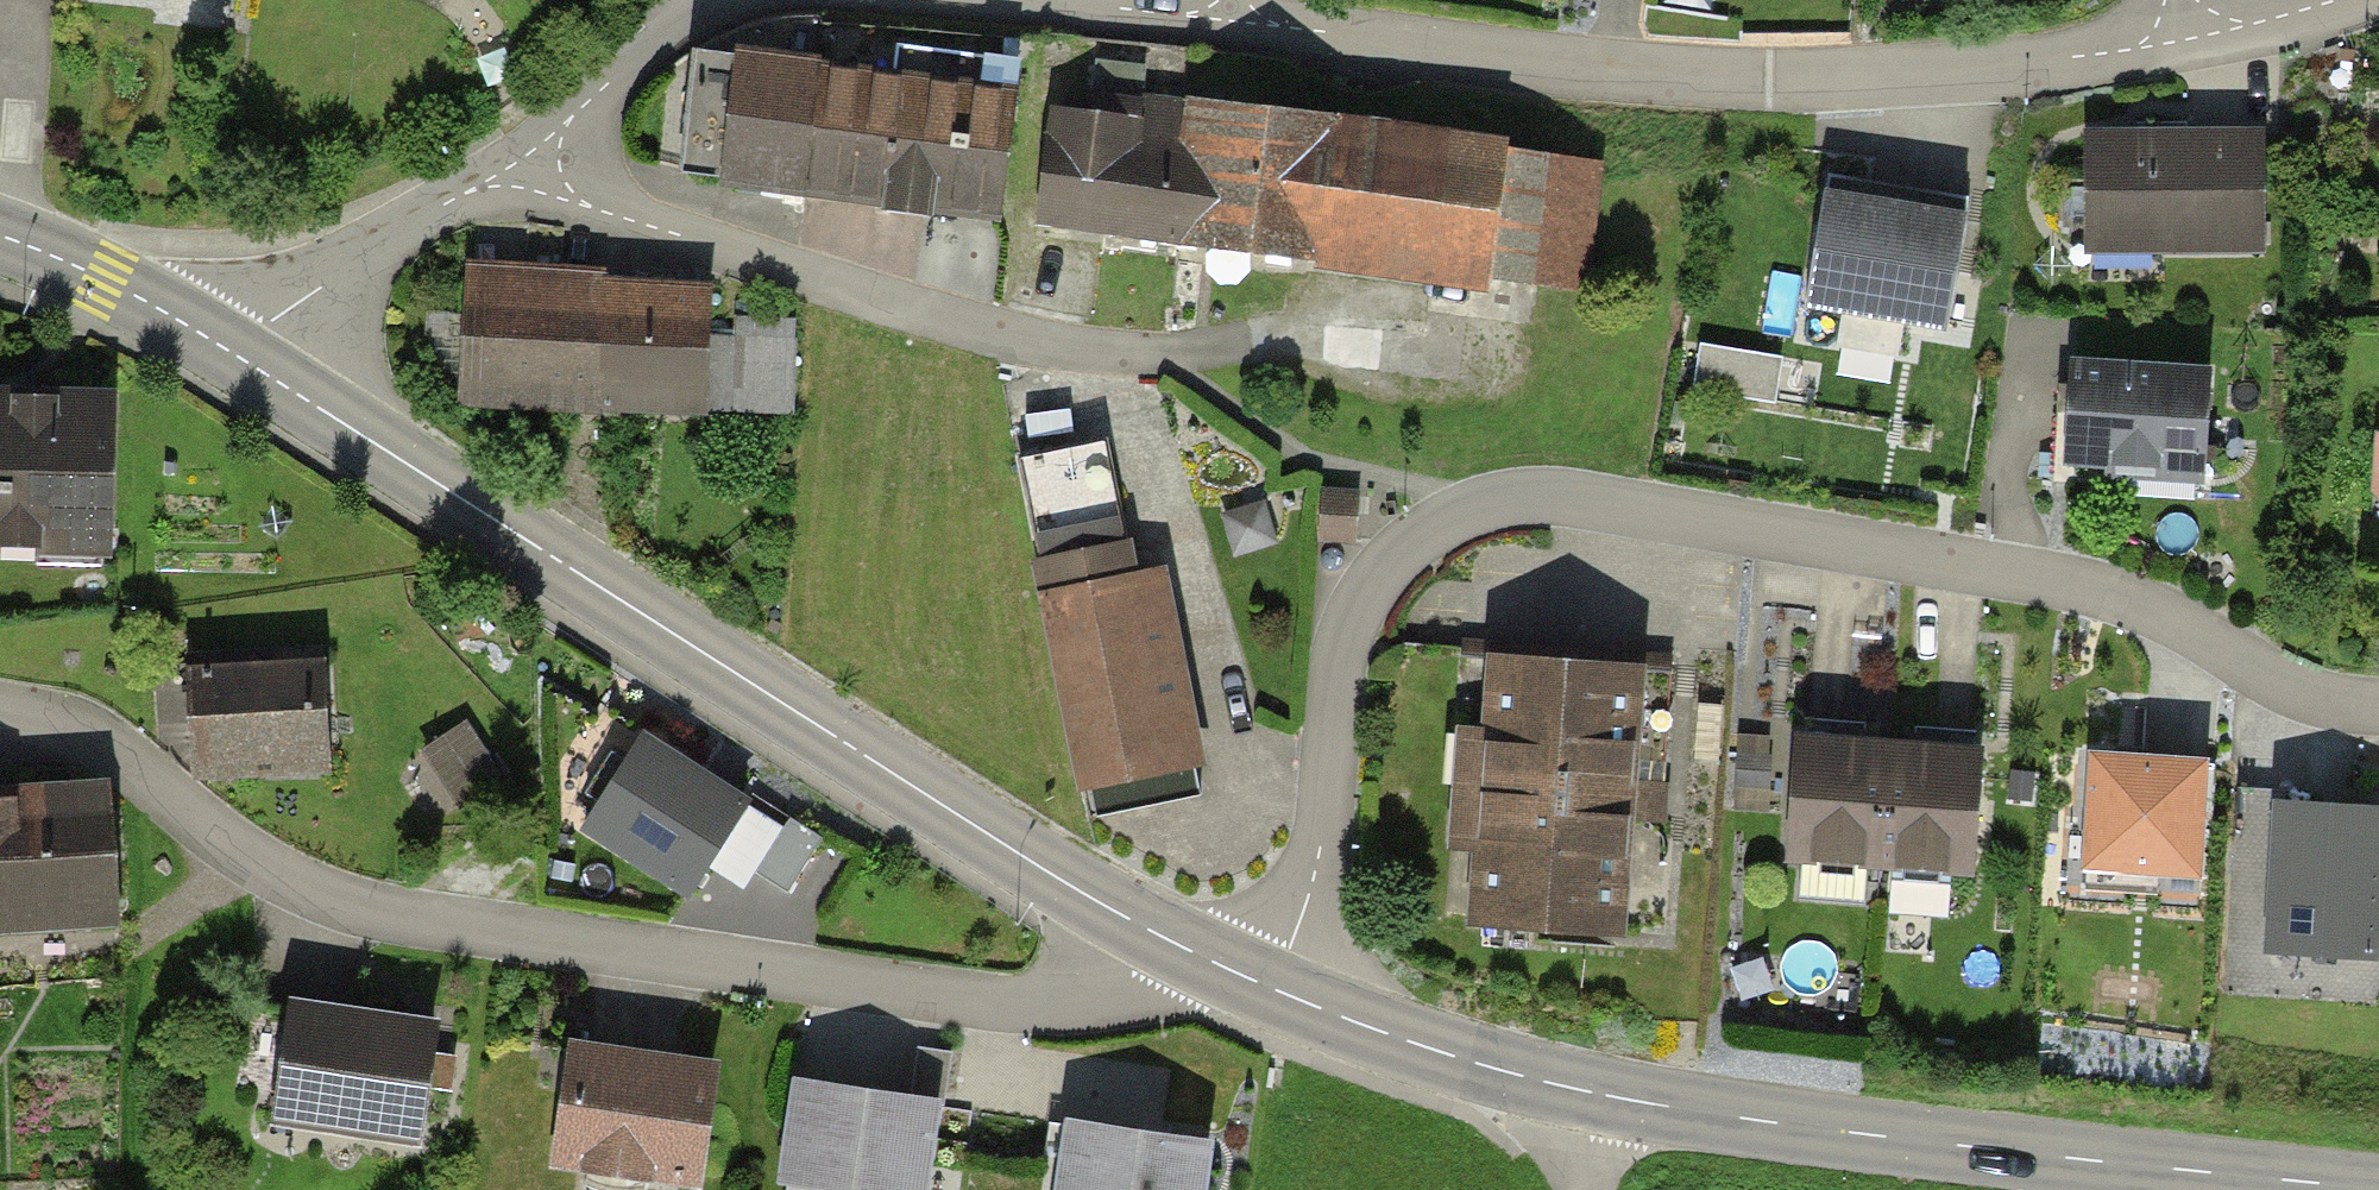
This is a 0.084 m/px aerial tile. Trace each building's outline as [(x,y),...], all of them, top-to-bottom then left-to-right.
[(1011,97),(742,62),(726,179),(995,215),(1011,97)] [(1574,290),(1590,160),(1061,97),(1044,221),(1574,290)] [(2259,139),(2091,140),(2092,246),(2260,245),(2259,139)] [(1969,199),(1826,177),(1807,298),(1950,320),(1969,199)] [(698,290),(472,280),(467,400),(693,410),(698,290)] [(2211,357),(2072,348),(2064,467),(2204,475),(2211,357)] [(0,403),(0,555),(102,561),(110,409),(0,403)] [(1093,444),(1007,463),(1036,593),(1123,576),(1093,444)] [(1123,576),(1036,593),(1076,794),(1193,772),(1153,570),(1123,576)] [(1671,950),(1691,676),(1469,660),(1464,731),(1435,729),(1426,853),(1453,855),(1448,934),(1671,950)] [(195,677),(199,778),(320,773),(316,673),(195,677)] [(750,790),(640,724),(576,828),(687,895),(750,790)] [(496,774),(466,731),(432,754),(462,797),(496,774)] [(1967,747),(1778,739),(1772,867),(1962,875),(1967,747)] [(2201,768),(2095,762),(2089,868),(2194,874),(2201,768)] [(0,795),(0,928),(116,918),(105,787),(0,795)] [(2272,787),(2261,949),(2375,956),(2378,894),(2378,794),(2272,787)] [(444,1038),(274,1017),(260,1128),(430,1149),(444,1038)] [(552,1054),(533,1169),(657,1189),(685,1189),(704,1079),(552,1054)] [(777,1088),(764,1189),(911,1189),(920,1109),(777,1088)] [(1048,1132),(1040,1189),(1196,1189),(1201,1153),(1048,1132)]
